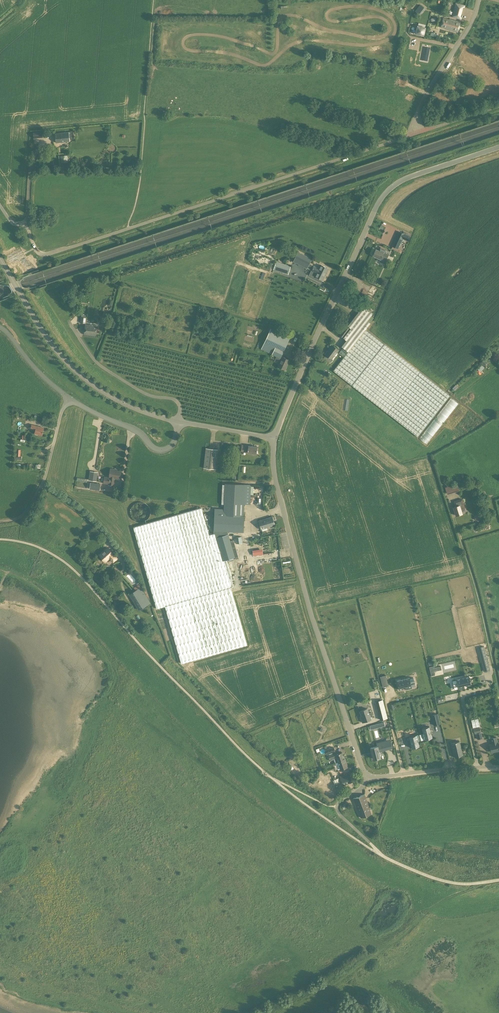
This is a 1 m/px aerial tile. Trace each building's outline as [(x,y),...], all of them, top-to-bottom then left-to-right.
[(460,19),(463,11),(463,7),(465,8),(465,5),(455,2),(454,8),(451,17),(460,19)] [(420,5),(415,11),(420,15),(425,9),(420,5)] [(457,32),(460,22),(449,19),(449,20),(443,18),(441,27),(447,28),(447,29),(457,32)] [(417,26),(416,33),(423,34),(424,28),(417,26)] [(56,143),(70,141),(69,132),(55,134),(56,143)] [(403,233),(399,231),(397,236),(402,239),(408,241),(411,235),(404,231),(403,233)] [(387,257),(390,252),(380,247),(379,250),(376,249),(373,255),(381,259),(382,255),(387,257)] [(308,266),(312,258),(298,251),(294,259),(308,266)] [(290,266),(276,262),(274,269),(288,274),(290,266)] [(323,280),(329,268),(321,265),(319,268),(313,265),(311,270),(317,273),(315,277),(323,280)] [(372,314),(362,306),(353,319),(359,323),(366,328),(370,323),(367,320),(372,314)] [(351,328),(350,328),(346,325),(344,328),(342,326),(340,328),(343,330),(339,335),(346,340),(341,346),(343,347),(339,353),(344,357),(333,370),(418,437),(450,395),(365,329),(366,328),(359,323),(353,319),(347,325),(351,328)] [(96,335),(97,325),(85,324),(84,334),(96,335)] [(285,369),(289,360),(281,356),(290,337),(271,328),(261,349),(276,356),(275,358),(280,360),(277,366),(285,369)] [(323,358),(328,361),(329,362),(330,362),(331,361),(333,359),(332,359),(339,350),(332,345),(325,354),(325,355),(323,358)] [(420,438),(427,444),(442,424),(442,423),(443,421),(444,422),(458,403),(451,398),(437,416),(437,417),(436,418),(435,418),(420,438)] [(42,435),(44,428),(31,425),(31,427),(29,427),(29,428),(35,430),(34,433),(42,435)] [(256,453),(257,446),(242,445),(241,451),(247,451),(247,452),(256,453)] [(203,467),(215,469),(218,449),(206,447),(203,467)] [(120,478),(121,470),(115,470),(115,469),(110,468),(109,477),(104,476),(104,483),(114,484),(115,478),(120,478)] [(222,484),(221,504),(224,504),(223,508),(214,508),(213,530),(214,530),(227,531),(244,532),(244,515),(244,504),(250,504),(251,484),(224,483),(224,484),(222,484)] [(457,483),(445,487),(447,494),(460,490),(457,483)] [(461,509),(465,508),(462,499),(454,501),(456,506),(453,507),(456,515),(462,513),(461,509)] [(226,559),(235,557),(228,533),(228,534),(227,531),(214,530),(214,533),(209,534),(201,508),(133,527),(156,608),(165,606),(181,663),(247,644),(231,587),(234,586),(226,559)] [(261,529),(275,525),(272,516),(258,520),(261,529)] [(113,562),(116,558),(113,554),(113,553),(108,548),(99,555),(105,561),(109,558),(113,562)] [(138,610),(150,602),(141,586),(129,594),(138,610)] [(480,647),(485,664),(482,664),(483,667),(489,666),(484,646),(480,647)] [(434,665),(433,666),(429,667),(431,676),(435,675),(434,671),(441,669),(440,665),(435,667),(434,665)] [(452,681),(454,690),(458,689),(458,690),(464,689),(464,685),(466,685),(466,686),(471,685),(469,676),(464,677),(464,678),(452,681)] [(400,679),(396,680),(399,689),(403,688),(402,687),(405,686),(405,690),(412,688),(411,687),(415,686),(413,677),(401,680),(400,679)] [(375,701),(378,712),(385,710),(382,699),(375,701)] [(362,722),(371,719),(367,708),(359,711),(362,718),(361,718),(362,722)] [(437,714),(431,715),(434,725),(440,723),(437,714)] [(473,728),(480,726),(478,718),(471,719),(473,728)] [(420,736),(422,743),(433,740),(430,729),(423,731),(424,735),(420,736)] [(419,743),(422,743),(420,736),(410,739),(413,750),(420,748),(419,743)] [(498,750),(498,744),(498,742),(498,743),(497,737),(491,738),(492,744),(490,744),(491,752),(498,750)] [(454,757),(463,755),(459,740),(451,742),(454,757)] [(370,747),(373,759),(380,757),(378,750),(387,748),(386,741),(376,743),(377,746),(370,747)] [(330,760),(334,759),(335,762),(345,759),(344,755),(343,755),(341,752),(336,754),(335,753),(328,756),(330,760)] [(335,763),(338,762),(341,769),(348,767),(345,759),(335,762),(335,763)] [(343,786),(352,782),(350,773),(340,776),(343,786)] [(361,817),(371,813),(369,807),(364,793),(353,798),(358,811),(361,817)]
